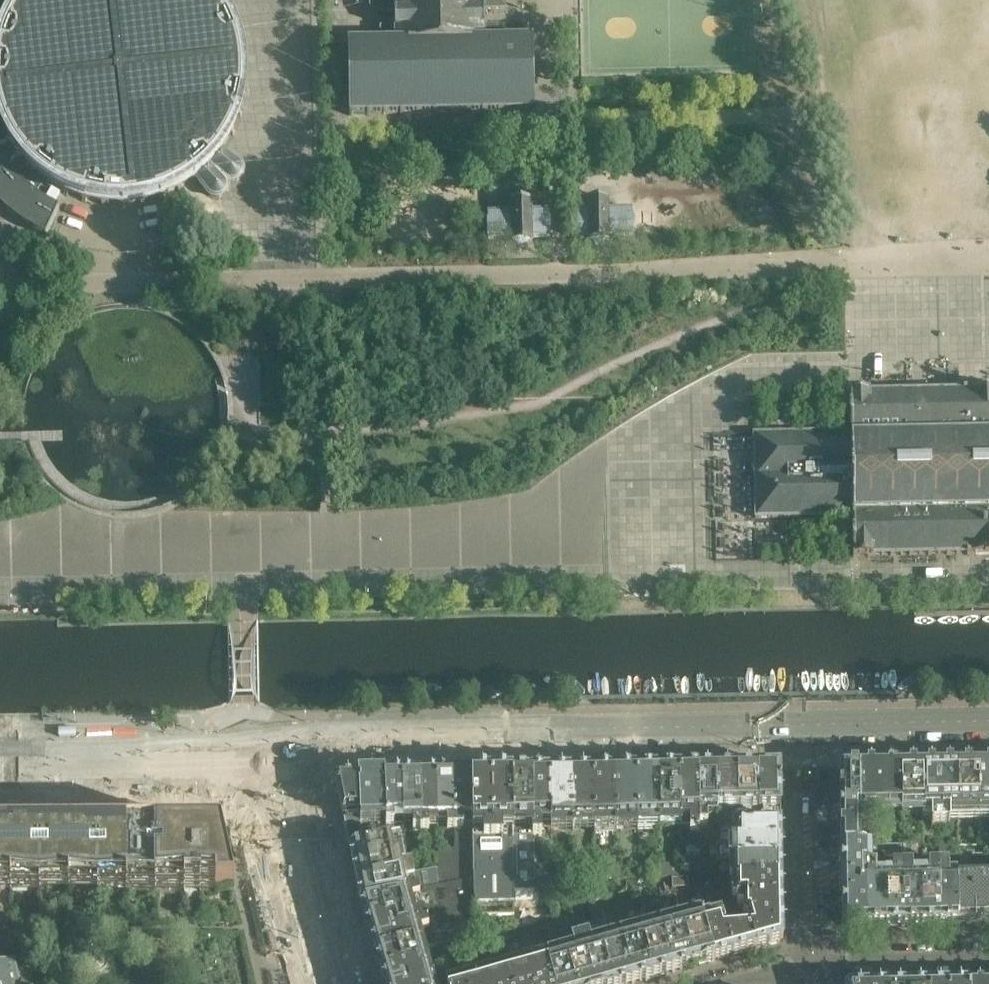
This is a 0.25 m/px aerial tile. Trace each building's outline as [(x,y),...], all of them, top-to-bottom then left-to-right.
[(218,1),(217,0),(21,0),(15,8),(11,14),(5,25),(2,31),(0,36),(0,129),(2,133),(6,143),(8,146),(17,160),(19,162),(26,171),(34,178),(27,186),(22,182),(18,178),(14,173),(9,167),(0,174),(0,204),(4,207),(11,213),(18,219),(23,222),(29,226),(37,230),(46,235),(59,207),(51,202),(46,200),(41,197),(36,193),(43,186),(50,190),(62,197),(68,200),(81,204),(87,206),(100,209),(107,210),(120,210),(127,210),(140,208),(147,207),(160,204),(166,201),(178,196),(184,193),(195,185),(197,184),(199,183),(199,184),(201,186),(207,194),(209,196),(209,195),(210,197),(212,197),(213,198),(215,198),(217,199),(218,199),(221,198),(223,197),(222,196),(227,192),(228,193),(229,191),(230,189),(230,187),(230,186),(230,185),(229,184),(231,183),(231,182),(234,182),(236,182),(239,181),(240,180),(240,179),(243,174),(244,174),(245,173),(246,170),(245,170),(245,168),(245,166),(244,164),(244,163),(243,162),(242,161),(242,160),(240,159),(239,159),(231,153),(229,152),(227,151),(234,140),(237,133),(241,121),(243,114),(246,102),(247,95),(247,82),(247,75),(245,62),(244,55),(241,42),(238,36),(233,24),(229,18),(225,11),(221,5),(225,2),(223,0),(219,3),(218,1)] [(374,1),(374,9),(373,9),(374,13),(395,12),(395,28),(381,28),(382,42),(395,42),(500,40),(499,26),(485,26),(485,11),(506,10),(506,0),(374,0),(374,1)] [(526,40),(500,40),(395,42),(382,42),(348,43),(348,62),(341,62),(342,94),(349,94),(349,116),(519,112),(519,118),(532,118),(532,112),(535,112),(533,40),(526,40)] [(633,236),(632,218),(632,209),(609,210),(609,200),(588,200),(589,210),(572,210),(572,218),(572,237),(589,237),(589,241),(591,241),(595,245),(604,245),(608,241),(609,241),(609,236),(633,236)] [(550,238),(549,219),(548,211),(532,211),(531,201),(511,202),(512,212),(489,212),(489,221),(488,221),(489,239),(512,239),(512,243),(514,243),(518,247),(527,247),(531,242),(533,242),(533,238),(550,238)] [(964,389),(964,390),(948,390),(949,438),(988,437),(988,389),(964,389)] [(949,438),(948,390),(909,391),(910,439),(949,438)] [(871,440),(870,391),(850,392),(851,432),(851,440),(871,440)] [(910,439),(909,391),(870,392),(870,391),(871,440),(910,439)] [(852,474),(851,440),(851,432),(819,433),(820,475),(852,474)] [(820,475),(819,433),(754,434),(755,477),(820,475)] [(871,440),(851,440),(852,474),(853,509),(872,509),(931,508),(971,507),(988,506),(988,437),(949,438),(910,439),(871,440)] [(853,517),(853,509),(852,474),(820,475),(821,518),(853,517)] [(821,518),(820,475),(755,477),(756,519),(821,518)] [(971,507),(972,555),(988,554),(988,506),(971,507)] [(972,555),(971,507),(931,508),(932,555),(967,554),(967,555),(972,555)] [(932,555),(931,508),(872,509),(873,557),(874,557),(874,556),(932,555)] [(873,557),(872,509),(853,509),(853,517),(853,557),(873,557)] [(741,540),(741,521),(718,521),(718,540),(741,540)] [(958,812),(957,764),(939,765),(940,825),(949,825),(949,813),(958,812)] [(979,812),(978,764),(957,764),(958,812),(979,812)] [(978,764),(979,812),(988,812),(988,764),(978,764)] [(901,812),(901,765),(880,766),(880,812),(901,812)] [(923,813),(922,765),(901,765),(901,812),(902,814),(923,813)] [(940,825),(939,765),(922,765),(923,813),(931,813),(932,825),(940,825)] [(860,846),(859,812),(859,766),(839,767),(841,847),(860,846)] [(880,812),(880,766),(859,766),(859,812),(880,812)] [(781,823),(780,771),(780,767),(758,768),(759,809),(763,809),(763,823),(781,823)] [(738,810),(737,768),(716,769),(717,810),(738,810)] [(759,809),(758,768),(737,768),(738,810),(759,809)] [(681,817),(680,769),(658,770),(659,822),(681,821),(681,817)] [(699,833),(699,827),(698,769),(680,769),(681,817),(690,817),(691,833),(699,833)] [(717,814),(717,810),(716,769),(698,769),(699,827),(707,827),(706,815),(717,814)] [(638,822),(637,770),(615,771),(616,823),(638,822)] [(659,822),(658,770),(637,770),(638,822),(659,822)] [(595,823),(594,771),(572,772),(573,824),(595,823)] [(616,823),(615,771),(594,771),(595,823),(616,823)] [(534,868),(534,836),(532,772),(512,773),(514,893),(535,893),(535,881),(534,868)] [(552,820),(551,772),(532,772),(534,836),(542,836),(542,820),(552,820)] [(573,824),(572,772),(551,772),(552,820),(552,824),(573,824)] [(514,893),(512,773),(472,774),(473,820),(474,865),(474,879),(474,912),(475,934),(515,933),(514,893)] [(438,821),(437,774),(419,775),(421,831),(429,831),(429,821),(438,821)] [(455,830),(454,774),(437,774),(438,821),(447,820),(447,830),(455,830)] [(473,820),(472,774),(454,774),(455,830),(463,830),(463,820),(473,820)] [(385,818),(385,775),(359,776),(360,818),(385,818)] [(403,817),(402,775),(385,775),(385,818),(386,824),(394,824),(394,817),(403,817)] [(421,831),(419,775),(402,775),(403,817),(403,821),(413,821),(413,831),(421,831)] [(360,829),(360,818),(359,776),(337,776),(343,814),(350,849),(369,845),(367,827),(360,829)] [(781,823),(763,823),(737,823),(737,843),(781,843),(781,823)] [(988,844),(988,829),(979,829),(979,844),(988,844)] [(221,833),(200,833),(200,837),(178,837),(177,833),(132,833),(132,836),(122,836),(122,833),(75,833),(75,836),(65,836),(65,833),(17,833),(17,836),(7,836),(7,833),(0,833),(0,891),(234,892),(221,833)] [(394,858),(390,840),(369,845),(350,849),(354,867),(394,858)] [(782,860),(781,843),(737,843),(733,843),(734,861),(782,860)] [(867,886),(866,866),(866,846),(860,846),(841,847),(842,887),(867,886)] [(413,872),(411,865),(402,867),(400,857),(394,858),(354,867),(358,884),(413,872)] [(782,879),(782,860),(734,861),(734,879),(736,879),(782,879)] [(700,877),(700,864),(682,865),(682,878),(700,877)] [(474,879),(474,865),(439,872),(439,886),(474,879)] [(639,878),(639,865),(617,866),(617,879),(639,878)] [(661,878),(660,865),(639,865),(639,878),(661,878)] [(682,878),(682,865),(660,865),(661,878),(682,878)] [(940,925),(939,865),(930,865),(930,877),(911,878),(911,866),(903,866),(904,926),(940,925)] [(958,925),(957,881),(957,879),(948,879),(948,865),(939,865),(940,925),(958,925)] [(596,879),(596,866),(574,867),(574,880),(596,879)] [(886,926),(885,878),(876,878),(876,866),(866,866),(867,886),(867,926),(886,926)] [(904,926),(903,866),(893,866),(893,878),(885,878),(886,926),(904,926)] [(553,880),(553,867),(534,868),(535,881),(553,880)] [(574,880),(574,867),(553,867),(553,880),(574,880)] [(474,912),(474,879),(439,886),(430,888),(429,887),(407,891),(405,882),(414,880),(413,872),(358,884),(361,901),(371,935),(426,920),(426,922),(474,912)] [(782,898),(782,879),(736,879),(736,899),(738,899),(782,898)] [(957,881),(958,925),(980,924),(980,923),(983,920),(988,920),(988,880),(957,881)] [(867,926),(867,886),(842,887),(842,927),(867,926)] [(783,916),(782,898),(738,899),(738,906),(744,906),(744,917),(747,917),(783,916)] [(733,956),(725,926),(722,916),(710,920),(709,915),(701,917),(714,961),(733,956)] [(783,942),(783,916),(747,917),(750,925),(757,949),(783,942)] [(714,961),(701,917),(681,922),(694,967),(714,961)] [(3,922),(2,920),(0,921),(0,983),(17,983),(3,922)] [(418,936),(417,932),(428,928),(426,922),(426,920),(371,935),(375,949),(418,936)] [(694,967),(681,922),(661,928),(674,972),(694,967)] [(757,949),(750,925),(725,926),(733,956),(757,949)] [(674,972),(661,928),(641,934),(654,978),(674,972)] [(654,978),(641,934),(621,939),(634,983),(654,978)] [(424,959),(418,936),(375,949),(381,971),(424,959)] [(601,945),(592,947),(589,936),(581,939),(593,983),(612,983),(601,945)] [(581,939),(572,941),(575,952),(567,954),(575,983),(593,983),(581,939)] [(621,939),(601,945),(612,983),(632,983),(634,983),(621,939)] [(546,960),(542,944),(523,950),(527,965),(533,983),(553,983),(546,960)] [(567,954),(546,960),(553,983),(575,983),(567,954)] [(424,959),(381,971),(385,983),(409,983),(430,978),(424,959)] [(527,965),(508,971),(511,983),(533,983),(527,965)] [(508,971),(488,977),(490,983),(511,983),(508,971)]
